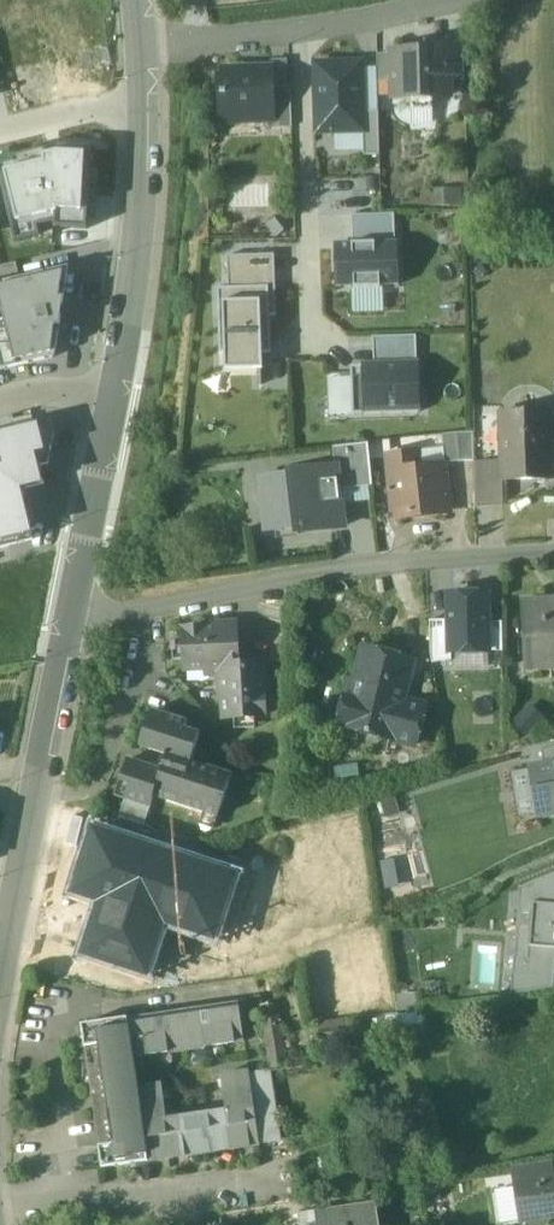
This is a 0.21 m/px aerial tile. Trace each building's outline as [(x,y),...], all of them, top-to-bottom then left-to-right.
[(464,39),(447,40),(448,43),(450,43),(451,81),(465,81),(464,39)] [(429,50),(393,51),(393,81),(394,98),(412,98),(412,109),(434,109),(433,97),(451,97),(451,81),(450,43),(448,43),(429,44),(429,50)] [(393,81),(393,54),(378,54),(379,82),(393,81)] [(363,63),(316,65),(319,134),(365,132),(365,113),(363,63)] [(272,69),(225,71),(226,92),(221,92),(222,116),(242,116),(242,122),(264,121),(274,121),(273,87),(272,69)] [(292,86),(273,87),(274,121),(264,121),(265,128),(293,127),(292,86)] [(365,132),(366,155),(381,155),(380,112),(365,113),(365,132)] [(92,148),(59,146),(58,152),(47,155),(45,149),(12,157),(12,162),(0,165),(0,179),(15,242),(40,236),(38,227),(54,223),(54,228),(87,230),(92,148)] [(462,188),(435,189),(436,208),(463,207),(462,188)] [(277,237),(294,223),(284,211),(267,225),(277,237)] [(353,244),(396,243),(396,215),(352,216),(353,244)] [(336,244),(337,287),(354,287),(354,289),(381,288),(381,285),(400,285),(399,243),(396,243),(353,244),(336,244)] [(227,256),(229,288),(275,287),(274,254),(227,256)] [(20,278),(17,264),(0,268),(0,283),(20,278)] [(69,266),(20,278),(0,283),(0,367),(1,371),(55,359),(69,266)] [(276,314),(275,287),(229,288),(217,289),(220,354),(225,354),(225,369),(263,368),(263,353),(272,353),(271,315),(276,314)] [(417,337),(375,337),(376,366),(418,365),(417,337)] [(376,366),(352,366),(353,415),(419,414),(418,365),(376,366)] [(551,412),(500,413),(500,415),(501,415),(501,426),(507,426),(508,461),(502,461),(503,481),(505,481),(553,480),(551,412)] [(39,540),(27,490),(45,486),(41,468),(50,465),(54,436),(51,421),(0,433),(0,549),(39,540)] [(475,429),(461,431),(461,460),(476,460),(475,429)] [(458,431),(444,433),(446,449),(447,462),(461,460),(458,431)] [(369,443),(334,447),(336,467),(337,467),(340,490),(374,486),(369,443)] [(446,449),(417,452),(417,453),(419,468),(442,466),(447,462),(446,449)] [(417,453),(391,456),(396,514),(449,509),(447,489),(444,489),(442,466),(419,468),(417,453)] [(503,481),(502,461),(475,462),(476,492),(476,505),(505,504),(505,481),(503,481)] [(336,467),(292,473),(292,477),(270,479),(271,490),(263,490),(266,511),(273,510),(276,529),(298,526),(299,533),(344,527),(340,490),(337,467),(336,467)] [(487,594),(449,596),(450,622),(451,654),(489,653),(488,624),(487,594)] [(523,602),(526,672),(528,672),(528,671),(553,669),(553,600),(523,602)] [(451,654),(450,622),(431,623),(432,663),(451,662),(451,654)] [(503,623),(488,624),(489,653),(504,652),(503,623)] [(264,663),(239,665),(237,625),(217,626),(217,628),(185,630),(187,670),(208,669),(208,670),(225,670),(226,677),(221,677),(222,697),(224,697),(225,718),(266,716),(264,683),(265,683),(264,663)] [(414,661),(365,649),(356,682),(351,681),(340,725),(366,732),(365,733),(416,746),(426,706),(404,700),(414,661)] [(188,722),(153,711),(146,732),(155,735),(151,750),(166,754),(165,756),(167,757),(162,770),(129,759),(122,782),(131,785),(126,800),(151,808),(155,796),(219,817),(233,775),(192,762),(201,734),(186,729),(188,722)] [(531,770),(539,814),(553,811),(553,767),(531,770)] [(126,800),(120,818),(120,819),(145,826),(151,808),(126,800)] [(244,872),(91,822),(66,899),(93,908),(76,960),(152,984),(171,925),(221,942),(244,872)] [(515,957),(553,961),(553,875),(519,888),(515,957)] [(515,957),(513,995),(553,990),(553,961),(515,957)] [(239,1002),(128,1019),(129,1026),(130,1026),(135,1058),(245,1042),(239,1002)] [(279,1010),(272,1004),(262,1006),(271,1068),(288,1066),(279,1010)] [(426,1013),(388,1018),(390,1038),(429,1033),(426,1013)] [(128,1018),(83,1025),(86,1047),(100,1045),(98,1031),(129,1026),(128,1019),(128,1018)] [(129,1026),(98,1031),(100,1045),(114,1144),(116,1159),(148,1155),(149,1155),(139,1087),(135,1058),(130,1026),(129,1026)] [(100,1045),(86,1047),(100,1147),(114,1144),(100,1045)] [(162,1084),(139,1087),(149,1155),(148,1155),(149,1161),(147,1162),(148,1163),(260,1146),(260,1145),(253,1098),(250,1074),(249,1071),(223,1075),(228,1110),(167,1119),(162,1084)] [(271,1071),(250,1074),(253,1098),(274,1095),(271,1071)] [(274,1095),(253,1098),(260,1145),(281,1141),(274,1095)] [(114,1144),(100,1147),(103,1168),(147,1162),(149,1161),(148,1155),(116,1159),(114,1144)] [(514,1167),(517,1184),(553,1178),(553,1170),(553,1162),(514,1167)] [(517,1184),(523,1221),(529,1221),(534,1224),(539,1224),(545,1224),(550,1217),(553,1217),(553,1178),(517,1184)] [(300,1214),(301,1224),(300,1224),(381,1224),(377,1203),(300,1214)]
